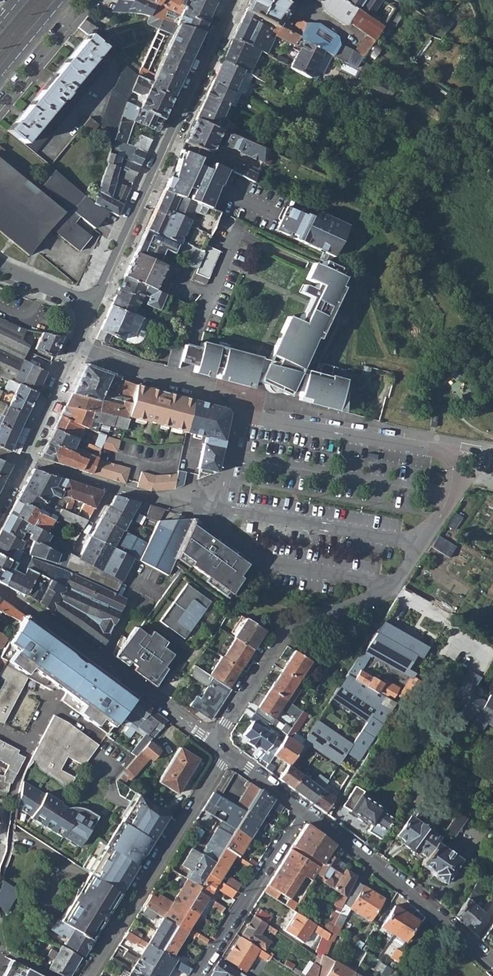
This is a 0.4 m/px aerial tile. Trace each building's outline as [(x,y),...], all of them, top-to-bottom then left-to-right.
[(113,10),(128,11),(128,12),(143,13),(151,16),(162,21),(163,19),(201,32),(206,23),(159,6),(162,0),(118,0),(113,10)] [(159,6),(206,23),(215,2),(212,0),(162,0),(159,6)] [(382,26),(343,0),(319,0),(324,12),(345,26),(349,26),(350,23),(354,26),(365,35),(354,52),(338,42),(338,38),(317,23),(304,22),(298,19),(293,27),(290,25),(291,23),(283,18),(288,9),(287,8),(289,4),(288,3),(288,1),(286,0),(250,0),(245,10),(297,37),(304,41),(324,51),(332,55),(355,67),(376,38),(375,37),(382,26)] [(382,26),(385,21),(393,10),(394,9),(382,0),(343,0),(382,26)] [(232,38),(260,52),(266,55),(274,36),(293,45),(297,37),(245,10),(243,16),(232,38)] [(396,28),(403,17),(393,10),(385,21),(396,28)] [(151,16),(147,22),(149,23),(158,28),(159,28),(162,21),(151,16)] [(145,78),(165,35),(162,34),(164,30),(173,34),(151,81),(172,91),(174,92),(188,60),(201,32),(163,19),(162,21),(159,28),(158,28),(138,75),(145,78)] [(103,68),(93,59),(103,47),(87,34),(7,130),(23,143),(34,152),(103,68)] [(297,37),(293,45),(300,48),(304,41),(297,37)] [(232,38),(221,62),(253,76),(255,78),(256,78),(259,73),(252,69),(260,52),(232,38)] [(300,48),(292,65),(286,62),(285,65),(310,79),(313,73),(322,56),(324,51),(304,41),(300,48)] [(332,55),(324,51),(322,56),(330,60),(332,55)] [(213,81),(234,90),(240,92),(247,77),(251,79),(253,76),(221,62),(213,81)] [(372,66),(365,62),(361,70),(374,72),(372,66)] [(114,139),(127,102),(128,97),(129,95),(130,92),(130,91),(132,87),(137,75),(125,65),(99,125),(114,139)] [(273,88),(276,83),(259,73),(256,78),(273,88)] [(315,82),(318,75),(313,73),(310,79),(315,82)] [(127,102),(162,118),(174,92),(172,91),(151,81),(145,78),(138,75),(137,75),(132,87),(130,91),(130,92),(140,96),(142,96),(145,97),(142,104),(128,97),(127,102)] [(230,99),(234,90),(213,81),(205,96),(231,108),(232,106),(233,107),(236,102),(230,99)] [(200,107),(226,119),(231,108),(205,96),(200,107)] [(162,118),(127,102),(114,139),(113,140),(126,145),(132,129),(129,128),(132,121),(134,122),(156,131),(162,118)] [(221,129),(226,119),(200,107),(196,118),(221,129)] [(97,123),(91,117),(82,127),(89,133),(97,123)] [(227,138),(224,145),(261,162),(267,150),(221,129),(196,118),(185,142),(197,148),(194,154),(206,160),(219,134),(227,138)] [(136,149),(147,153),(152,140),(139,134),(133,148),(136,149)] [(130,151),(132,147),(126,145),(113,140),(112,145),(130,151)] [(130,151),(126,160),(127,161),(131,162),(136,149),(133,148),(132,147),(130,151)] [(131,162),(141,165),(147,153),(136,149),(131,162)] [(226,169),(206,160),(194,154),(185,150),(180,160),(177,159),(170,180),(168,179),(162,191),(208,212),(221,181),(219,179),(222,178),(226,169)] [(261,162),(266,165),(272,152),(267,150),(261,162)] [(116,179),(115,178),(119,167),(122,158),(119,157),(109,154),(106,164),(107,164),(104,175),(103,174),(98,191),(97,191),(96,193),(94,203),(108,211),(118,216),(130,188),(121,184),(114,199),(110,197),(115,181),(116,179)] [(64,211),(0,160),(0,233),(29,256),(51,229),(79,251),(91,236),(71,220),(77,214),(94,228),(108,211),(94,203),(53,171),(42,185),(68,206),(64,211)] [(247,166),(234,160),(233,163),(246,169),(247,166)] [(123,170),(136,175),(141,165),(131,162),(127,161),(123,170)] [(233,163),(230,170),(253,181),(258,168),(248,164),(247,166),(246,169),(233,163)] [(115,181),(110,197),(114,199),(121,184),(115,181)] [(145,229),(178,244),(180,241),(188,245),(202,251),(203,251),(206,245),(207,243),(219,217),(208,212),(162,191),(145,229)] [(313,222),(284,210),(274,233),(294,242),(302,228),(308,224),(313,223),(313,222)] [(294,242),(318,253),(315,260),(325,264),(331,266),(349,228),(317,214),(313,222),(313,223),(308,224),(302,228),(294,242)] [(135,252),(165,265),(167,261),(173,249),(182,253),(184,247),(187,248),(188,245),(180,241),(178,244),(145,229),(135,252)] [(191,279),(203,284),(216,256),(219,251),(206,245),(203,251),(204,251),(191,279)] [(159,279),(160,276),(165,266),(180,269),(181,264),(167,261),(165,265),(135,252),(130,263),(123,277),(155,289),(159,279)] [(339,289),(346,274),(331,266),(325,264),(322,269),(315,265),(307,281),(318,286),(315,292),(304,287),(300,294),(312,300),(311,302),(328,312),(331,305),(335,307),(342,291),(339,289)] [(146,301),(145,303),(164,312),(171,296),(155,289),(123,277),(118,288),(139,298),(146,301)] [(118,288),(110,306),(132,315),(135,308),(139,298),(118,288)] [(171,296),(164,312),(188,323),(194,304),(193,304),(171,296)] [(328,312),(311,302),(309,306),(308,308),(325,317),(326,314),(328,312)] [(122,339),(129,342),(132,343),(134,343),(138,343),(140,341),(142,339),(144,337),(146,332),(150,322),(140,318),(132,315),(110,306),(95,338),(96,339),(103,342),(107,342),(110,336),(122,341),(122,339)] [(298,323),(288,318),(280,334),(285,336),(278,349),(274,346),(269,355),(296,369),(306,347),(310,349),(316,335),(319,337),(325,325),(321,323),(325,317),(308,308),(304,316),(302,316),(298,323)] [(8,379),(12,381),(23,360),(29,346),(27,344),(21,338),(24,329),(8,321),(6,320),(0,318),(0,375),(8,379)] [(62,336),(42,332),(35,348),(53,357),(62,336)] [(200,349),(193,372),(209,376),(217,349),(201,344),(200,349)] [(168,365),(176,367),(182,347),(173,345),(168,365)] [(200,349),(183,345),(182,347),(176,367),(192,372),(193,372),(200,349)] [(226,351),(217,349),(209,376),(217,378),(226,351)] [(226,351),(217,378),(250,387),(258,359),(226,351)] [(296,369),(269,355),(264,364),(296,376),(304,378),(306,373),(297,370),(296,369)] [(12,381),(36,392),(46,372),(23,360),(12,381)] [(296,376),(264,364),(255,381),(263,385),(263,387),(264,389),(265,389),(265,390),(267,391),(268,392),(270,393),(272,394),(275,394),(276,393),(278,393),(279,392),(286,396),(296,376)] [(341,413),(344,384),(342,383),(345,373),(334,370),(322,366),(317,376),(306,373),(304,378),(298,397),(308,400),(307,404),(341,413)] [(134,383),(82,367),(75,382),(70,393),(97,400),(100,396),(105,385),(117,392),(131,396),(131,393),(134,383)] [(8,379),(3,389),(11,393),(6,403),(5,402),(4,405),(26,415),(31,404),(36,392),(12,381),(8,379)] [(193,400),(134,383),(131,396),(130,399),(130,403),(129,408),(127,416),(186,433),(187,431),(193,400)] [(130,399),(104,392),(103,396),(125,402),(130,403),(130,399)] [(67,399),(64,405),(126,422),(127,416),(129,408),(124,407),(101,402),(101,401),(97,400),(70,393),(67,399)] [(209,404),(193,400),(187,431),(205,434),(205,436),(203,446),(198,471),(196,481),(215,473),(219,455),(220,447),(223,436),(223,433),(224,429),(226,416),(224,413),(222,410),(219,407),(214,405),(209,404)] [(3,408),(0,415),(0,447),(9,450),(17,434),(26,415),(4,405),(0,403),(0,407),(3,408)] [(62,410),(59,416),(83,425),(86,426),(87,427),(91,420),(125,429),(126,422),(64,405),(62,410)] [(83,425),(59,416),(56,422),(53,429),(77,438),(83,425)] [(86,426),(83,425),(77,438),(80,439),(86,426)] [(47,441),(86,458),(88,453),(74,446),(77,438),(53,429),(50,435),(47,441)] [(98,431),(93,445),(100,448),(101,446),(105,434),(98,431)] [(120,439),(105,434),(101,446),(112,449),(113,445),(117,447),(120,439)] [(88,453),(86,458),(47,441),(42,451),(38,458),(90,474),(96,459),(97,456),(88,453)] [(88,442),(86,446),(99,452),(100,448),(93,445),(88,442)] [(96,459),(90,474),(123,484),(128,469),(96,459)] [(11,465),(0,460),(0,487),(11,465)] [(33,468),(17,499),(36,510),(42,499),(54,504),(57,499),(51,496),(47,497),(50,491),(67,501),(70,496),(61,491),(66,479),(33,468)] [(176,485),(178,474),(154,477),(143,473),(138,489),(142,490),(145,490),(149,491),(150,491),(153,491),(158,490),(162,489),(167,489),(173,488),(175,488),(176,485)] [(176,485),(175,488),(185,485),(186,476),(178,474),(176,485)] [(83,503),(91,488),(66,479),(61,491),(70,496),(67,501),(64,508),(68,511),(75,499),(83,503)] [(99,491),(91,488),(83,503),(87,505),(81,518),(86,521),(103,492),(99,491)] [(129,518),(138,502),(114,495),(108,507),(129,518)] [(54,504),(48,516),(36,510),(17,499),(0,530),(18,539),(20,535),(32,541),(65,559),(68,553),(79,533),(74,530),(66,544),(45,532),(52,519),(54,520),(55,519),(56,518),(57,516),(76,525),(75,528),(78,530),(79,527),(82,528),(86,521),(81,518),(77,516),(68,511),(64,508),(54,504)] [(147,505),(144,515),(159,521),(163,509),(147,505)] [(100,518),(123,530),(129,518),(108,507),(106,506),(100,518)] [(90,535),(133,556),(169,575),(174,564),(192,524),(194,518),(159,521),(157,521),(153,531),(148,543),(123,530),(100,518),(90,535)] [(134,626),(116,652),(153,679),(218,591),(220,587),(228,592),(247,564),(192,524),(174,564),(182,569),(138,629),(134,626)] [(0,530),(0,540),(28,555),(32,541),(20,535),(18,539),(0,530)] [(78,558),(121,579),(122,576),(133,556),(90,535),(78,558)] [(447,557),(454,547),(437,535),(430,546),(447,557)] [(28,555),(0,540),(0,544),(27,558),(55,566),(60,568),(62,564),(28,555)] [(65,559),(32,541),(28,555),(62,564),(65,559)] [(0,544),(0,584),(23,596),(24,594),(34,574),(46,581),(55,566),(27,558),(0,544)] [(60,568),(70,573),(107,590),(113,593),(121,579),(78,558),(68,553),(65,559),(62,564),(60,568)] [(61,589),(70,573),(60,568),(55,566),(46,581),(61,589)] [(71,625),(76,629),(100,647),(123,599),(117,595),(113,593),(107,590),(70,573),(61,589),(49,610),(71,625)] [(24,594),(49,610),(61,589),(46,581),(34,574),(24,594)] [(404,587),(392,605),(397,608),(405,595),(409,598),(412,592),(404,587)] [(22,614),(0,599),(0,610),(19,620),(21,618),(22,615),(22,614)] [(5,679),(0,688),(0,722),(4,724),(28,677),(50,693),(56,686),(66,694),(71,687),(75,681),(79,674),(82,669),(84,665),(86,661),(85,661),(74,653),(48,633),(22,615),(21,618),(19,620),(18,622),(14,628),(8,638),(1,649),(0,651),(0,659),(4,661),(0,669),(0,676),(5,679)] [(251,649),(263,630),(240,616),(228,635),(233,638),(251,649)] [(381,622),(362,652),(369,656),(370,654),(402,674),(409,662),(415,666),(425,649),(405,637),(405,636),(381,622)] [(1,649),(8,638),(0,633),(0,649),(1,649)] [(252,649),(251,649),(233,638),(221,656),(240,668),(252,649)] [(282,669),(298,679),(303,683),(315,664),(294,650),(282,669)] [(369,656),(362,652),(348,674),(364,683),(385,696),(392,700),(400,688),(385,679),(382,683),(360,670),(369,656)] [(240,668),(221,656),(220,656),(208,675),(228,687),(240,668)] [(62,702),(95,727),(107,735),(121,715),(134,697),(117,684),(88,663),(86,661),(84,665),(82,669),(79,674),(75,681),(71,687),(66,694),(67,694),(62,702)] [(188,673),(204,684),(204,682),(208,685),(199,698),(195,695),(189,704),(210,717),(215,709),(214,707),(220,697),(222,698),(229,688),(228,687),(208,675),(193,665),(188,673)] [(282,669),(270,688),(292,701),(300,688),(295,684),(298,679),(282,669)] [(364,683),(348,674),(334,695),(370,719),(382,701),(385,696),(364,683)] [(413,675),(400,696),(409,702),(423,682),(413,675)] [(270,722),(273,718),(279,709),(280,706),(286,710),(296,716),(294,719),(296,721),(304,709),(292,701),(270,688),(254,713),(266,721),(269,723),(270,722)] [(486,701),(472,692),(455,719),(465,726),(472,715),(474,711),(479,714),(474,721),(474,726),(483,731),(488,722),(492,725),(492,695),(491,694),(486,701)] [(360,758),(396,702),(392,700),(385,696),(382,701),(370,719),(354,742),(349,751),(360,758)] [(134,697),(121,715),(132,722),(127,729),(133,733),(138,725),(150,708),(134,697)] [(145,730),(151,721),(155,724),(149,733),(135,752),(138,754),(148,742),(151,739),(158,731),(166,721),(150,708),(138,725),(145,730)] [(287,735),(274,756),(289,765),(290,763),(305,740),(295,733),(309,712),(304,709),(296,721),(293,727),(289,733),(287,735)] [(272,733),(263,727),(266,721),(254,713),(250,719),(252,721),(242,735),(249,740),(247,742),(255,748),(256,746),(265,752),(260,759),(268,765),(274,756),(287,735),(276,728),(272,733)] [(99,745),(66,722),(54,716),(40,742),(37,750),(31,760),(30,761),(32,763),(40,769),(47,773),(68,788),(74,780),(75,778),(62,771),(68,759),(83,767),(99,745)] [(282,729),(284,725),(273,718),(270,722),(282,729)] [(305,740),(290,763),(293,765),(309,741),(341,762),(349,751),(354,742),(319,719),(305,740)] [(155,724),(151,721),(145,730),(149,733),(155,724)] [(158,731),(161,734),(170,723),(166,721),(158,731)] [(282,729),(289,733),(293,727),(286,723),(284,725),(282,729)] [(156,748),(159,745),(151,739),(148,742),(156,748)] [(9,766),(7,769),(16,774),(26,758),(19,754),(20,751),(0,741),(0,761),(9,766)] [(138,754),(137,755),(123,773),(127,776),(126,778),(130,782),(149,759),(151,761),(160,751),(156,748),(148,742),(138,754)] [(179,793),(199,759),(180,747),(159,782),(179,793)] [(279,779),(293,789),(303,774),(292,766),(293,765),(290,763),(289,765),(279,779)] [(233,770),(227,770),(215,788),(221,792),(234,771),(233,770)] [(303,774),(293,789),(312,804),(323,789),(314,783),(303,774)] [(327,784),(329,781),(320,775),(314,783),(323,789),(327,784)] [(8,795),(11,784),(5,783),(5,777),(0,776),(0,793),(8,795)] [(312,804),(325,813),(338,792),(329,785),(331,783),(329,781),(327,784),(323,789),(312,804)] [(16,805),(16,806),(31,816),(30,818),(62,838),(63,837),(79,847),(91,829),(98,817),(89,811),(82,808),(74,807),(70,813),(66,810),(67,808),(61,804),(62,803),(46,793),(45,794),(25,782),(22,789),(21,791),(18,799),(16,805)] [(251,783),(236,808),(245,813),(247,810),(260,789),(251,783)] [(393,819),(381,810),(382,808),(361,795),(363,791),(356,785),(342,805),(371,824),(367,830),(381,839),(393,819)] [(271,805),(277,809),(280,805),(260,789),(247,810),(262,819),(271,805)] [(222,823),(235,831),(236,829),(245,813),(236,808),(233,806),(232,805),(213,792),(202,810),(222,823)] [(148,801),(139,795),(129,811),(141,819),(158,832),(168,816),(148,801)] [(90,874),(129,811),(121,807),(82,869),(90,874)] [(404,840),(402,842),(424,858),(435,842),(440,836),(416,819),(420,812),(415,808),(396,834),(404,840)] [(250,838),(259,823),(277,834),(279,830),(262,819),(247,810),(245,813),(236,829),(250,838)] [(90,874),(120,894),(158,832),(141,819),(129,811),(90,874)] [(451,837),(465,818),(457,812),(443,831),(451,837)] [(329,854),(335,845),(306,824),(290,848),(320,868),(329,854)] [(243,855),(240,854),(250,838),(236,829),(235,831),(230,838),(224,848),(241,858),(243,855)] [(230,838),(219,831),(207,849),(219,857),(224,848),(230,838)] [(422,861),(434,872),(432,874),(444,882),(460,860),(435,842),(424,858),(422,861)] [(252,872),(255,867),(248,863),(241,858),(224,848),(219,857),(209,873),(219,879),(232,857),(247,867),(246,869),(252,872)] [(320,868),(290,848),(268,884),(280,892),(290,898),(305,874),(313,879),(316,874),(320,868)] [(200,887),(209,873),(219,857),(207,849),(206,849),(202,856),(191,850),(181,866),(191,872),(187,879),(200,887)] [(355,878),(344,870),(336,864),(338,860),(329,854),(320,868),(316,874),(322,878),(320,880),(323,882),(323,883),(332,889),(340,893),(347,897),(355,879),(355,878)] [(258,864),(250,859),(248,863),(255,867),(258,864)] [(344,870),(346,865),(338,860),(336,864),(344,870)] [(476,895),(488,875),(483,872),(471,892),(476,895)] [(209,873),(200,887),(198,890),(208,897),(210,893),(219,879),(209,873)] [(116,901),(120,894),(90,874),(85,881),(116,901)] [(227,884),(236,890),(240,884),(231,878),(227,884)] [(178,924),(188,907),(198,890),(200,887),(187,879),(171,906),(168,910),(163,919),(176,927),(178,924)] [(370,920),(385,899),(355,879),(347,897),(331,931),(335,933),(339,927),(350,907),(370,920)] [(7,909),(20,889),(6,880),(0,891),(0,905),(7,909)] [(116,901),(85,881),(60,920),(73,929),(91,941),(116,901)] [(222,890),(232,896),(236,890),(227,884),(225,883),(222,890)] [(268,884),(263,890),(276,899),(280,892),(268,884)] [(206,914),(200,910),(208,897),(198,890),(188,907),(198,914),(204,918),(206,914)] [(467,898),(471,903),(476,895),(471,892),(467,898)] [(330,933),(331,931),(347,897),(340,893),(326,921),(327,922),(323,928),(330,933)] [(166,903),(150,894),(143,906),(145,908),(157,915),(163,919),(168,910),(163,907),(166,903)] [(208,897),(200,910),(206,914),(212,904),(214,900),(208,897)] [(471,930),(480,914),(471,903),(467,898),(456,917),(471,930)] [(212,904),(222,910),(224,906),(223,906),(220,904),(214,900),(212,904)] [(393,934),(406,913),(395,905),(381,926),(393,934)] [(209,939),(189,928),(198,914),(188,907),(178,924),(195,935),(207,942),(209,939)] [(157,915),(145,908),(143,912),(144,916),(151,920),(154,919),(157,915)] [(267,923),(271,917),(258,909),(254,915),(267,923)] [(295,910),(284,929),(304,942),(312,929),(322,936),(317,951),(319,952),(318,955),(321,958),(323,954),(330,933),(323,928),(295,910)] [(418,921),(406,913),(393,934),(397,936),(404,941),(418,921)] [(254,915),(243,934),(266,948),(270,942),(259,936),(265,928),(275,934),(278,930),(267,923),(254,915)] [(64,944),(82,955),(91,941),(73,929),(57,918),(50,929),(60,936),(62,934),(67,937),(64,943),(64,944)] [(163,919),(156,931),(169,939),(176,927),(163,919)] [(172,956),(186,933),(193,937),(195,935),(178,924),(176,927),(169,939),(162,949),(172,956)] [(129,954),(136,942),(145,948),(138,959),(151,968),(161,952),(148,944),(136,936),(130,932),(128,931),(118,947),(125,951),(129,954)] [(156,931),(148,944),(161,952),(162,949),(169,939),(156,931)] [(202,950),(207,942),(195,935),(193,937),(190,942),(202,950)] [(267,957),(270,958),(272,955),(269,954),(241,936),(227,958),(246,970),(257,953),(266,959),(267,957)] [(401,946),(404,941),(397,936),(394,940),(401,946)] [(80,958),(61,946),(57,953),(52,950),(48,955),(54,959),(47,969),(62,975),(69,975),(80,958)] [(404,953),(396,948),(390,957),(398,962),(404,953)] [(173,965),(187,974),(191,968),(172,956),(162,949),(161,952),(151,968),(149,972),(155,975),(166,975),(173,965)] [(151,968),(138,959),(129,954),(125,951),(123,955),(116,950),(109,961),(123,969),(125,965),(124,965),(128,958),(135,963),(129,974),(133,975),(146,975),(149,972),(151,968)] [(354,972),(323,954),(321,958),(320,964),(316,975),(318,975),(351,975),(354,972)] [(284,963),(292,968),(295,963),(287,958),(284,963)] [(315,961),(311,959),(303,971),(307,974),(315,961)] [(24,967),(10,960),(2,975),(42,975),(24,967)] [(238,970),(236,972),(219,960),(213,969),(215,970),(211,975),(246,975),(238,970)] [(305,975),(316,975),(320,964),(315,961),(307,974),(303,971),(301,974),(305,975)]
